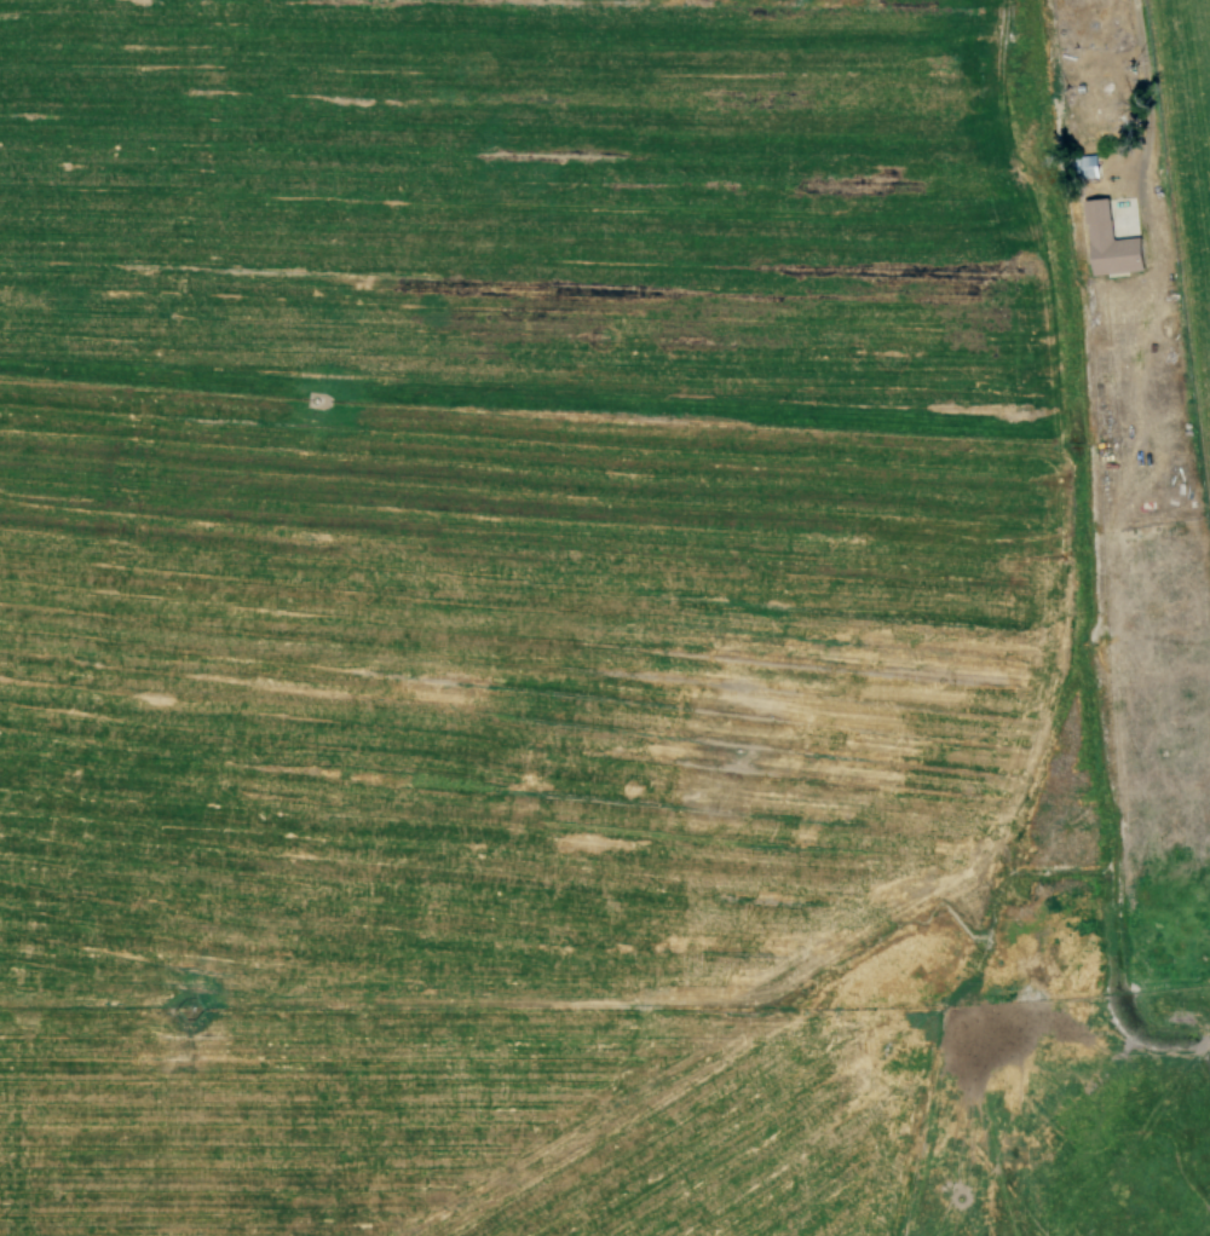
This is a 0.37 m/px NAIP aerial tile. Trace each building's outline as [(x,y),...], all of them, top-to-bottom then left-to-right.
[(1148,271),(1145,236),(1138,237),(1134,198),(1089,203),(1096,276),(1148,271)]
